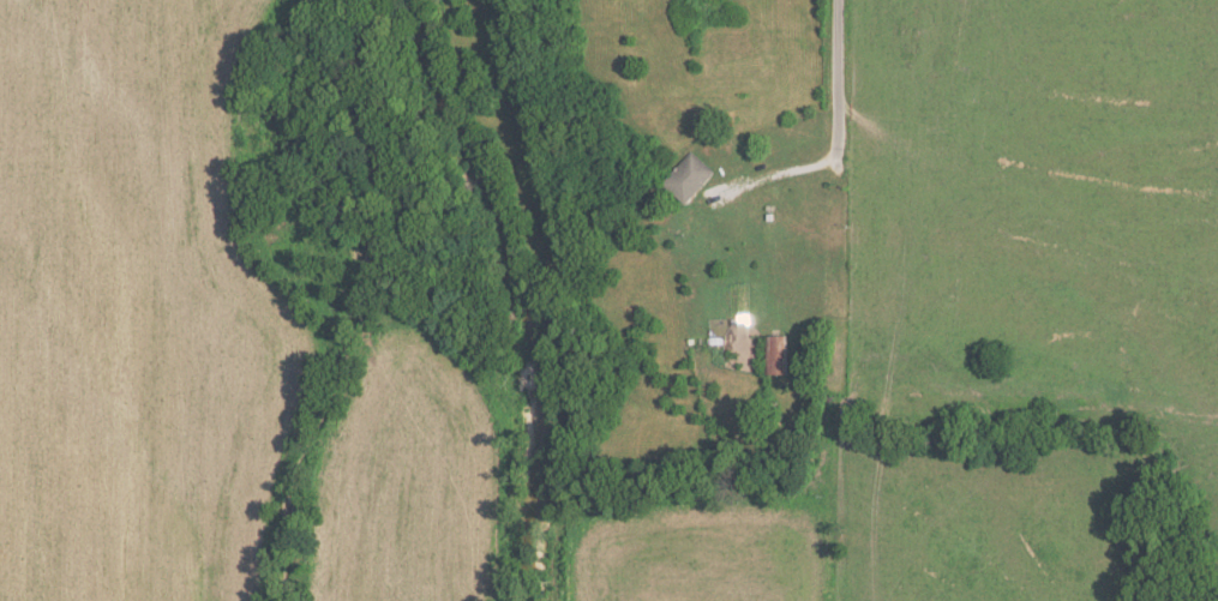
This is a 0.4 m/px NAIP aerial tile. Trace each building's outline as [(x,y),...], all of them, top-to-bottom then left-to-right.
[(662,182),(685,204),(715,173),(692,151),(662,182)] [(786,374),(786,335),(765,335),(765,374),(786,374)]
